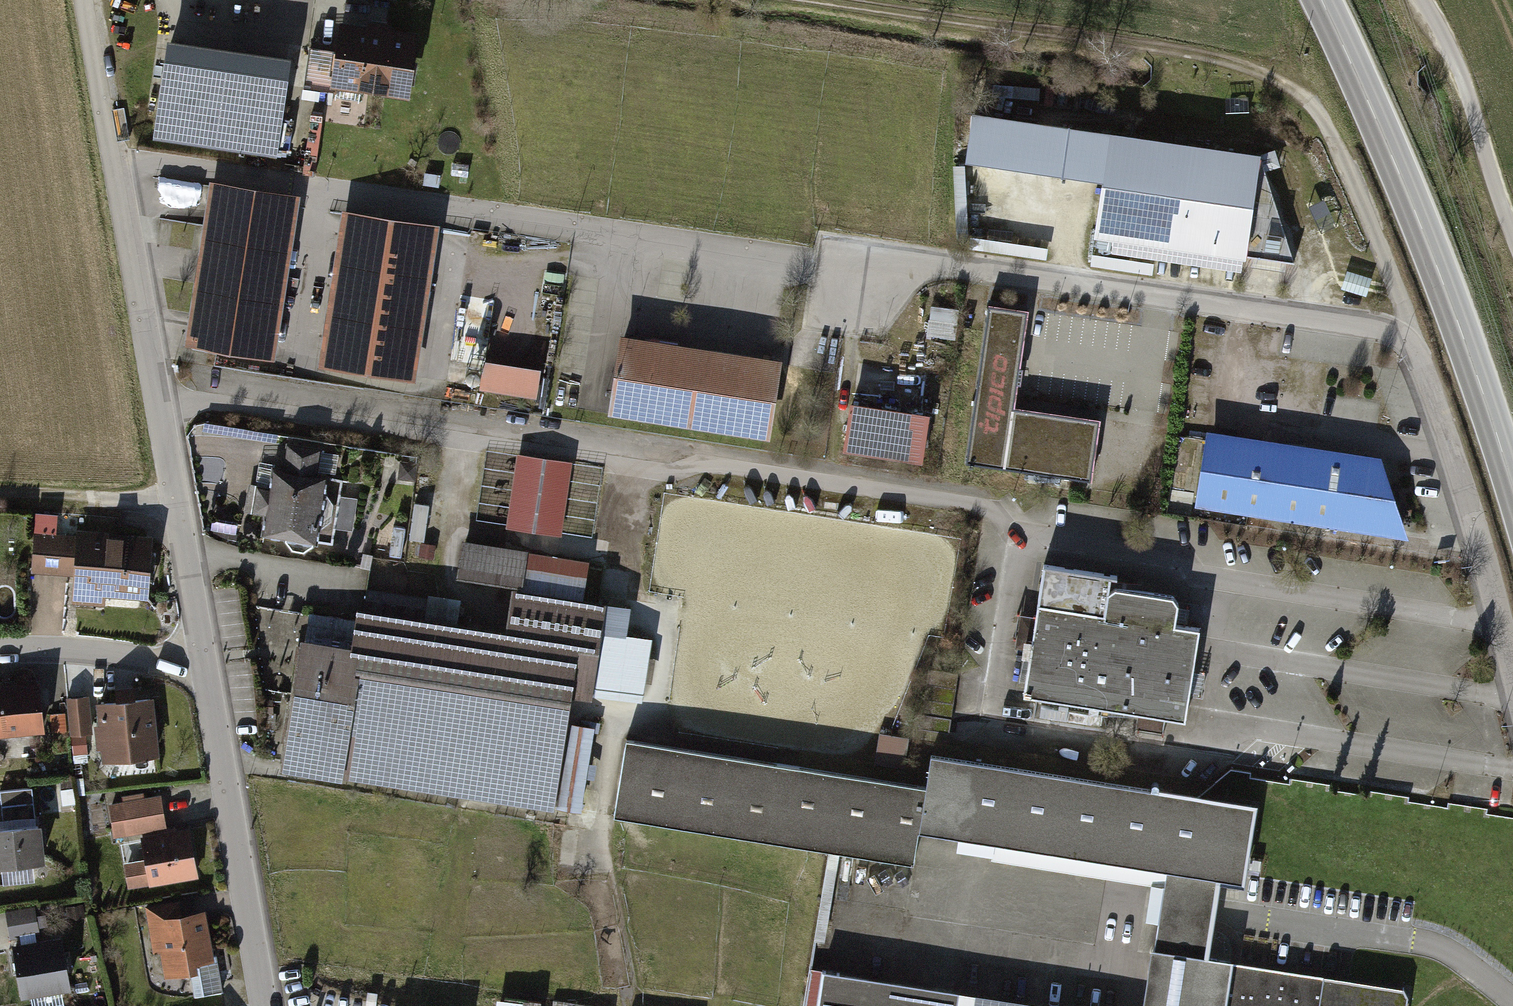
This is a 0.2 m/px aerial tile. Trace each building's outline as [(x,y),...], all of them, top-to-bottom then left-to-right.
[(424,33),(350,22),(338,96),(366,100),(367,88),(415,95),(424,33)] [(299,60),(181,41),(166,134),(284,152),(299,60)] [(1253,255),(1267,148),(987,110),(980,158),(1109,176),(1101,235),(1253,255)] [(305,197),(219,183),(194,335),(280,349),(305,197)] [(436,228),(349,215),(326,363),(414,376),(436,228)] [(929,331),(957,336),(962,307),(934,302),(929,331)] [(1028,311),(992,306),(967,466),(1091,484),(1101,422),(1013,409),(1028,311)] [(771,431),(782,354),(624,331),(613,409),(771,431)] [(468,383),(538,393),(541,370),(472,360),(468,383)] [(935,414),(853,401),(846,447),(928,460),(935,414)] [(1392,457),(1217,426),(1203,503),(1420,541),(1392,457)] [(329,450),(289,444),(285,471),(281,471),(278,490),(263,488),(259,511),(277,514),(274,535),(332,544),(342,478),(325,476),(329,450)] [(507,529),(562,537),(572,462),(517,455),(507,529)] [(78,537),(75,573),(73,602),(106,605),(106,594),(148,597),(152,535),(78,530),(78,537)] [(75,573),(78,537),(36,534),(34,570),(75,573)] [(599,555),(468,537),(462,578),(593,596),(599,555)] [(1105,572),(1042,564),(1026,696),(1140,710),(1138,726),(1154,728),(1156,715),(1183,718),(1193,637),(1195,620),(1171,617),(1173,595),(1104,586),(1105,572)] [(365,621),(311,614),(289,767),(592,810),(604,722),(587,720),(591,696),(653,705),(663,634),(643,631),(647,604),(593,596),(524,587),(518,628),(367,607),(365,621)] [(0,688),(0,733),(48,731),(45,686),(0,688)] [(94,695),(68,698),(73,736),(98,733),(94,695)] [(159,699),(104,703),(109,758),(164,754),(159,699)] [(906,765),(911,735),(882,730),(877,760),(906,765)] [(926,786),(623,740),(612,814),(915,860),(920,828),(926,786)] [(1227,957),(1201,953),(1212,886),(1241,891),(1254,806),(931,757),(926,786),(920,828),(1161,865),(1139,1005),(1220,1005),(1227,957)] [(38,787),(4,791),(7,822),(41,819),(38,787)] [(165,792),(109,802),(116,836),(171,826),(165,792)] [(0,828),(0,865),(54,858),(50,822),(0,828)] [(194,825),(144,833),(147,858),(127,861),(130,881),(201,870),(194,825)] [(43,899),(10,906),(17,938),(50,930),(43,899)] [(186,899),(150,905),(157,944),(168,942),(173,971),(196,966),(194,958),(220,954),(212,909),(188,913),(186,899)] [(67,934),(19,942),(26,992),(75,984),(67,934)] [(194,958),(196,966),(201,991),(226,986),(220,954),(194,958)] [(1311,970),(1227,957),(1220,1005),(1306,1005),(1311,970)] [(827,964),(820,1005),(1104,1005),(827,964)] [(1306,1005),(1403,1005),(1406,984),(1311,970),(1306,1005)] [(542,995),(497,995),(497,1005),(541,1005),(542,995)]
